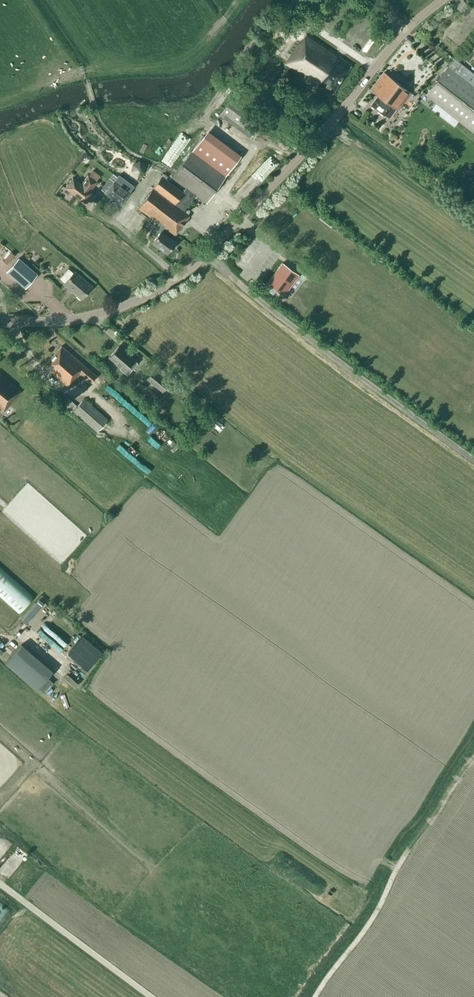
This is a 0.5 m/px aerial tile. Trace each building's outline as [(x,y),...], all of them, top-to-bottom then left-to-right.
[(285,64),(321,88),(322,87),(332,94),(351,65),(306,34),(300,43),(300,42),(285,64)] [(454,58),(448,66),(426,94),(473,132),(473,74),(454,58)] [(371,90),(378,95),(370,105),(384,115),(385,114),(389,118),(396,109),(397,110),(410,92),(384,72),(371,90)] [(230,98),(221,110),(256,136),(265,124),(230,98)] [(152,242),(167,253),(175,242),(161,231),(164,227),(175,235),(190,215),(184,211),(196,195),(205,202),(237,160),(203,135),(172,177),(185,187),(182,192),(161,175),(137,207),(155,220),(159,223),(152,233),(157,236),(152,242)] [(262,161),(269,169),(278,161),(271,153),(262,161)] [(88,175),(81,184),(72,177),(65,187),(85,202),(92,192),(90,191),(97,181),(96,181),(100,175),(92,170),(88,175)] [(101,189),(102,190),(105,192),(105,193),(121,204),(129,192),(122,187),(125,184),(120,181),(118,184),(114,181),(117,177),(112,173),(101,189)] [(15,252),(7,245),(0,254),(0,266),(2,268),(15,252)] [(36,274),(18,258),(7,271),(25,287),(36,274)] [(299,275),(282,263),(267,283),(283,295),(299,275)] [(63,284),(81,298),(92,286),(74,271),(73,272),(68,268),(60,278),(65,282),(63,284)] [(131,344),(127,348),(137,356),(140,352),(131,344)] [(72,380),(73,381),(79,374),(90,383),(96,376),(61,345),(44,366),(67,386),(72,380)] [(120,369),(127,375),(133,368),(130,365),(134,360),(118,346),(109,357),(121,367),(120,369)] [(162,391),(168,385),(171,387),(177,381),(159,366),(155,371),(153,369),(146,378),(162,391)] [(120,369),(115,374),(122,381),(127,375),(120,369)] [(21,391),(0,373),(0,409),(3,412),(21,391)] [(112,382),(108,386),(128,408),(132,404),(112,382)] [(77,405),(67,397),(62,404),(71,412),(77,405)] [(108,419),(84,398),(73,410),(97,431),(108,419)] [(209,420),(219,425),(222,419),(213,414),(209,420)] [(33,597),(0,567),(0,596),(18,613),(33,597)] [(68,647),(87,664),(103,647),(84,629),(68,647)] [(5,662),(37,689),(53,671),(21,644),(5,662)] [(74,683),(79,678),(68,668),(63,674),(74,683)]
